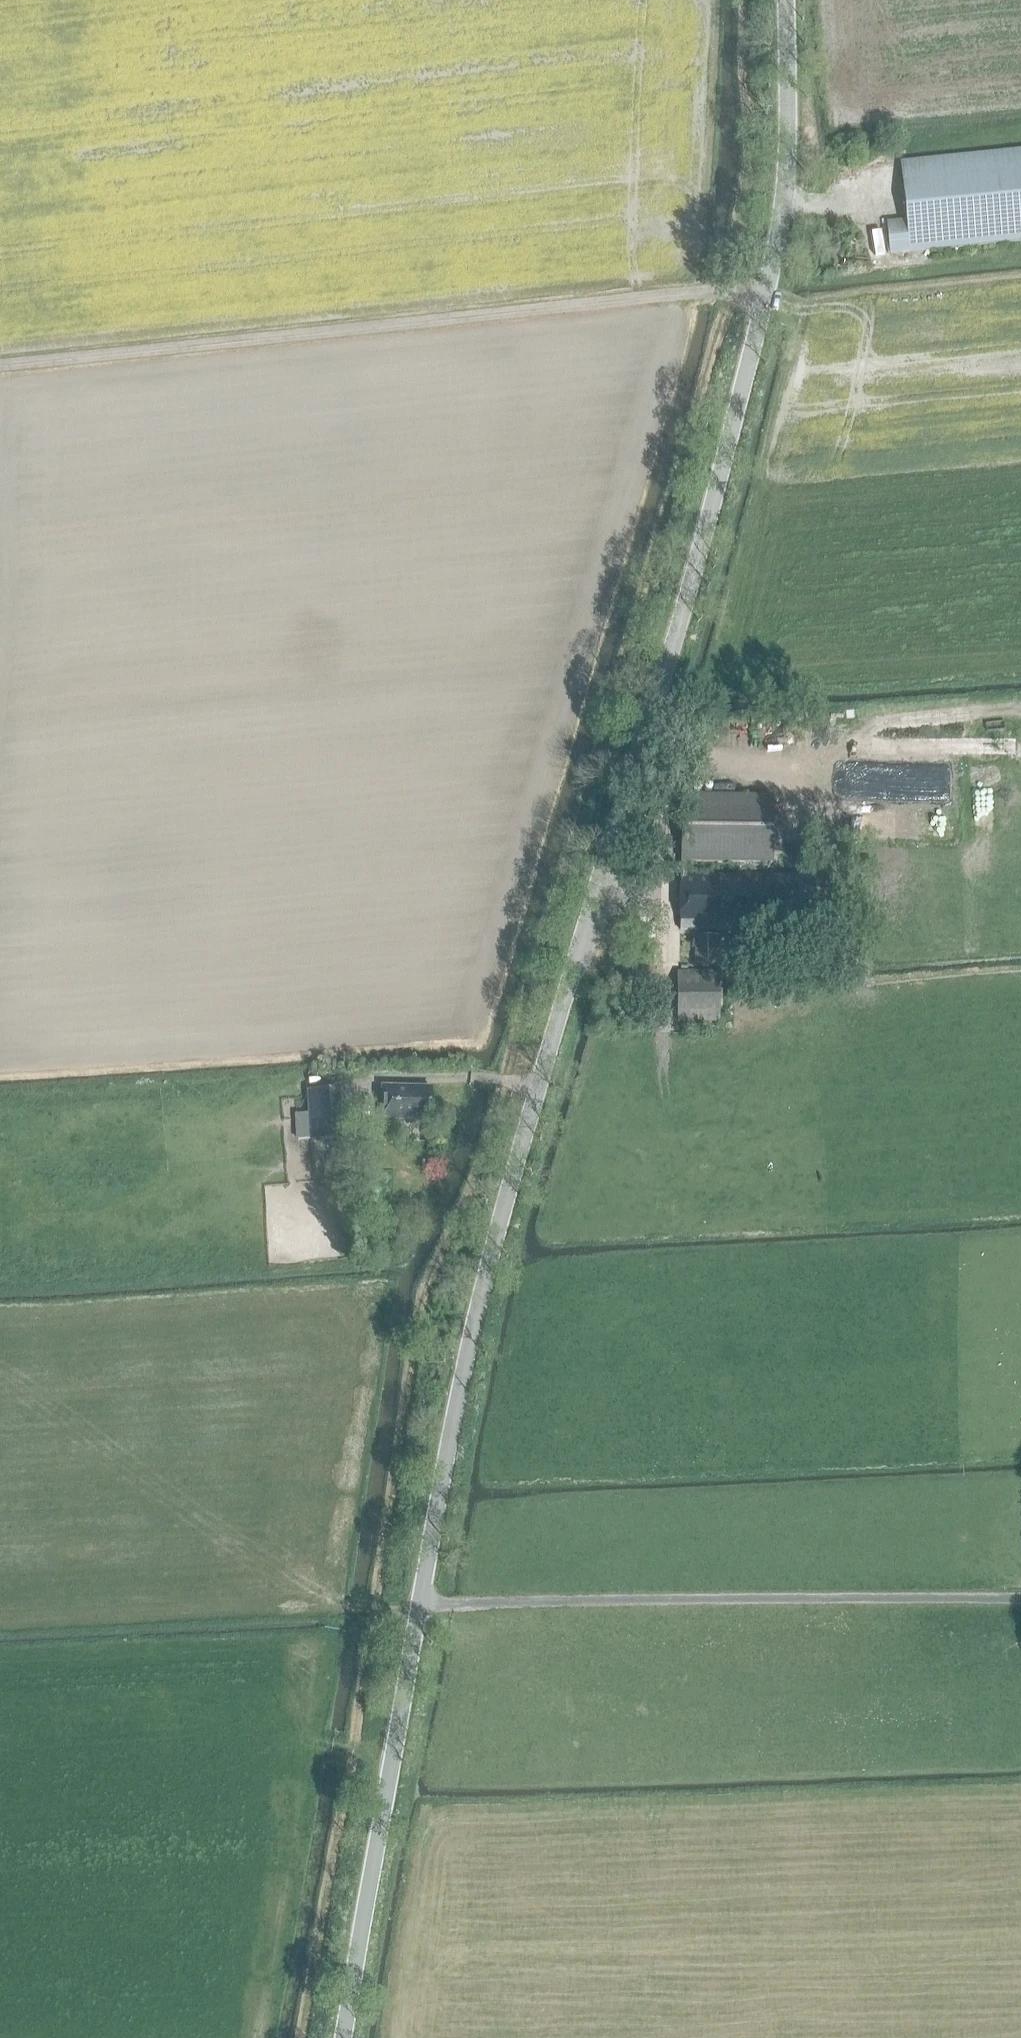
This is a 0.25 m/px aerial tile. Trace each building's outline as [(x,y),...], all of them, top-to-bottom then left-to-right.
[(901,163),(907,221),(887,223),(890,255),(902,254),(903,265),(910,265),(908,253),(1020,242),(1020,151),(901,163)] [(773,797),(681,795),(681,861),(680,929),(764,930),(764,919),(813,920),(814,876),(686,874),(687,861),(772,862),(773,797)] [(720,964),(720,936),(694,936),(694,964),(720,964)] [(718,1022),(719,971),(678,971),(677,1023),(718,1022)] [(431,1088),(382,1086),(381,1119),(429,1121),(431,1088)] [(341,1138),(339,1087),(306,1089),(309,1140),(341,1138)]
